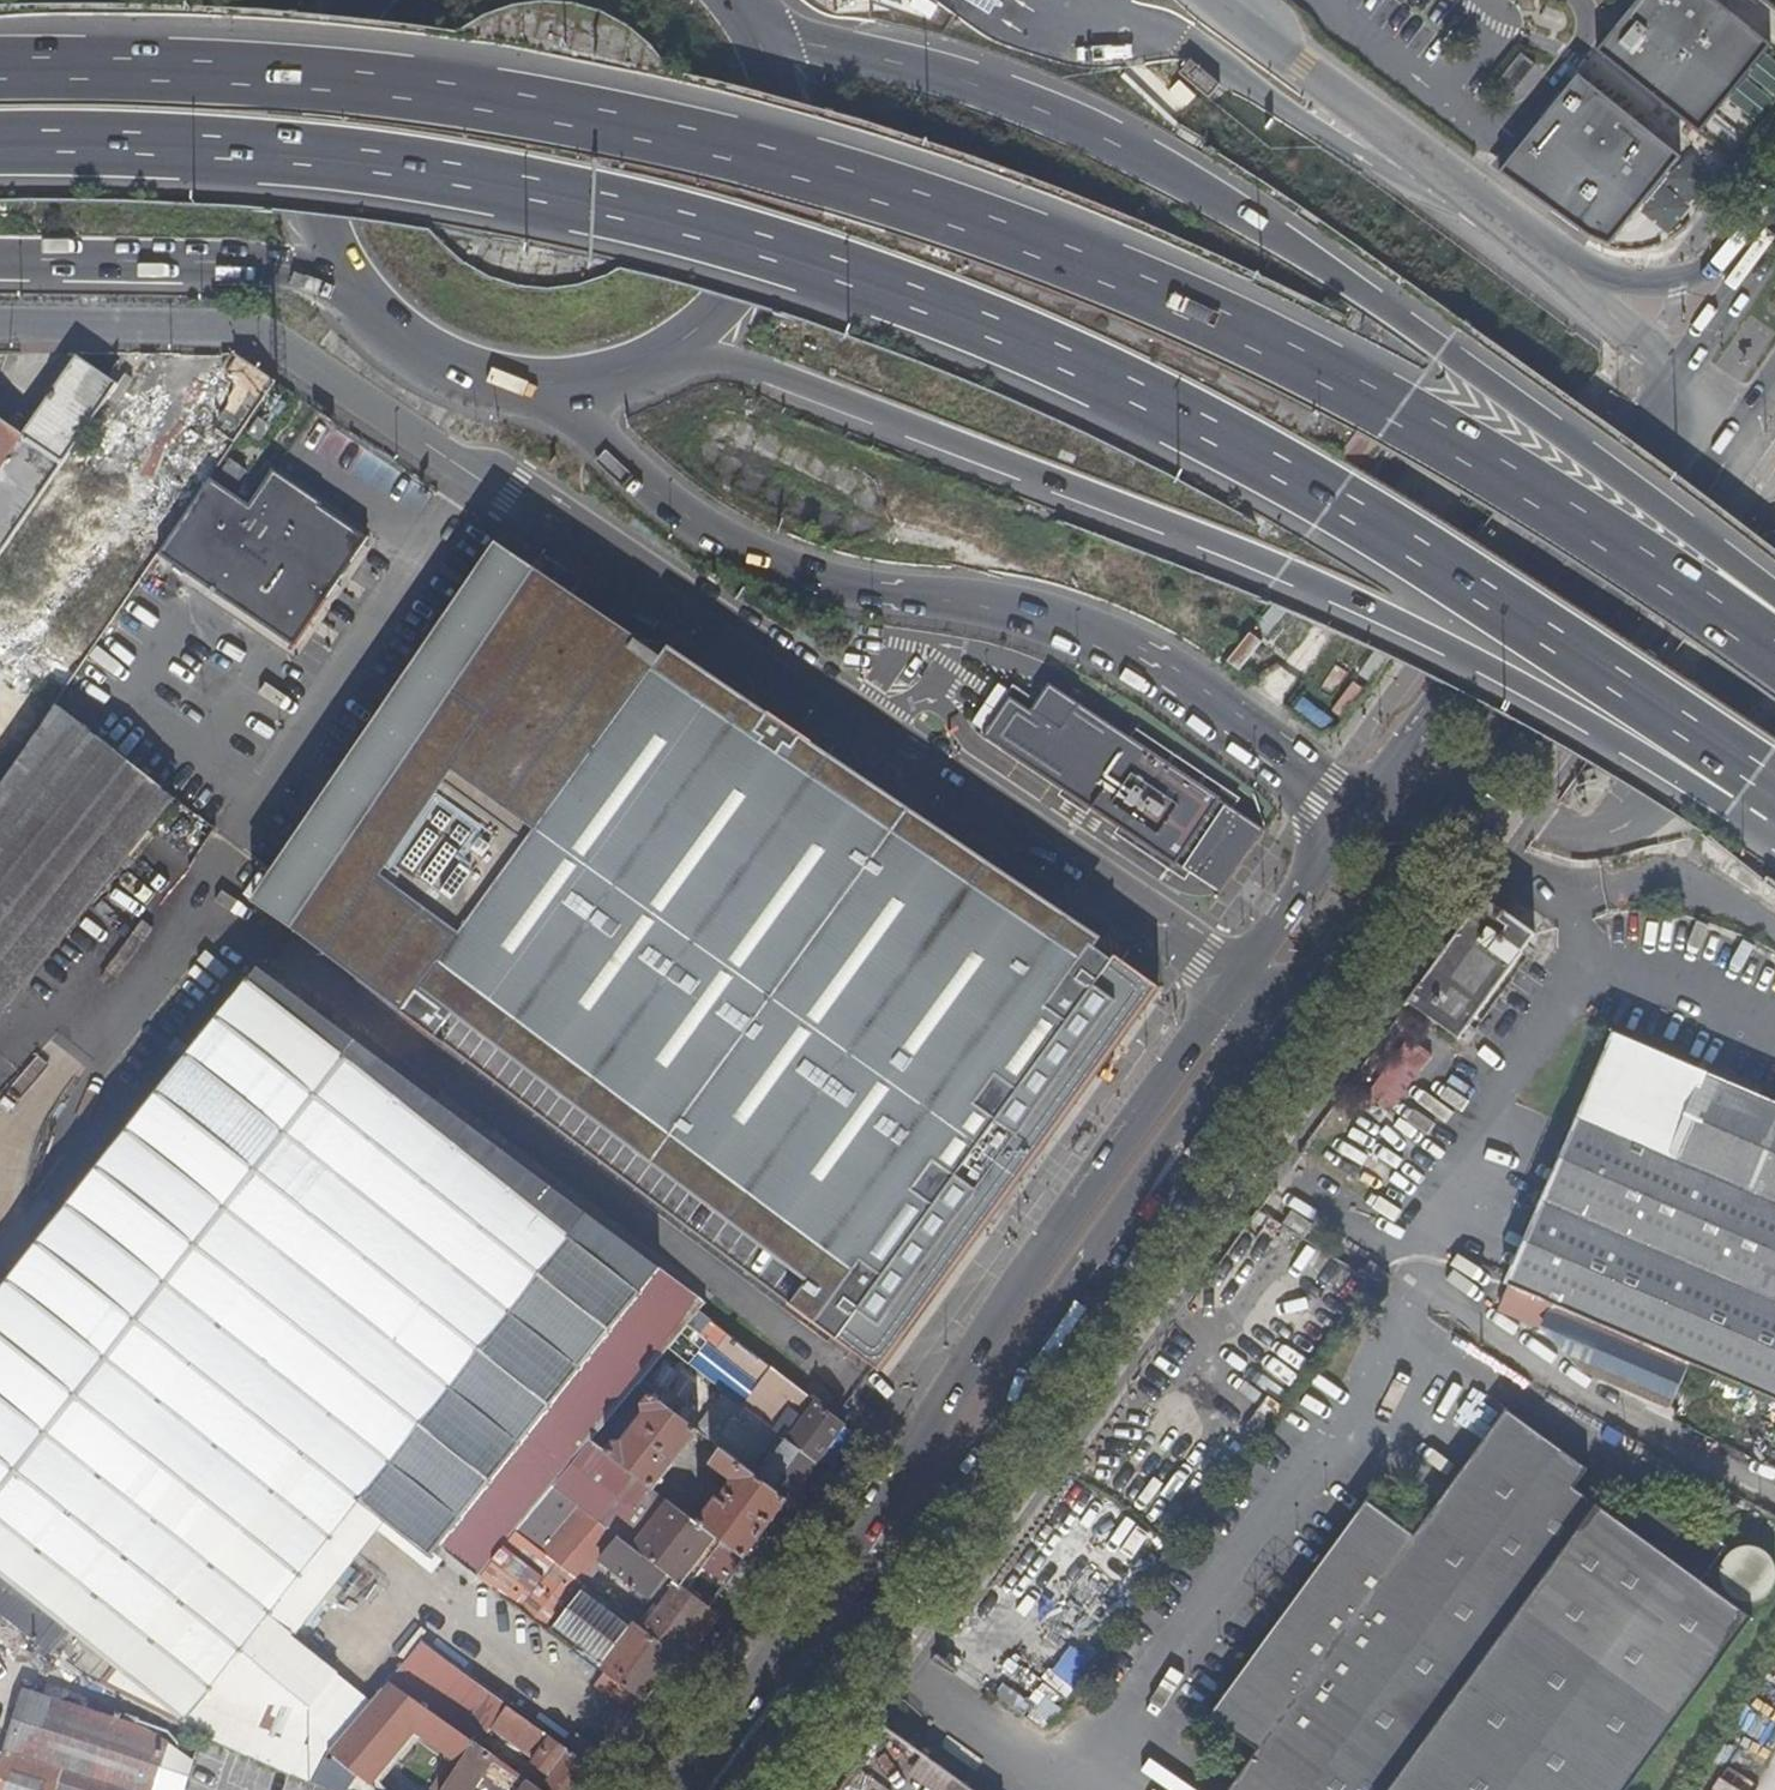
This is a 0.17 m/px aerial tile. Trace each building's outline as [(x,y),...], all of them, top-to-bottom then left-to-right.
[(1594,51),(1692,132),(1760,50),(1699,0),(1636,0),(1594,51)] [(1774,8),(1774,0),(1763,0),(1774,8)] [(1531,70),(1516,57),(1494,83),(1509,96),(1531,70)] [(1574,83),(1503,177),(1603,252),(1674,158),(1574,83)] [(240,359),(230,358),(223,368),(229,372),(196,417),(230,442),(272,381),(240,359)] [(122,391),(80,362),(25,440),(0,422),(0,569),(122,391)] [(235,445),(208,426),(191,451),(31,680),(57,700),(157,557),(207,485),(235,445)] [(289,652),(363,537),(271,480),(250,510),(207,485),(157,557),(289,652)] [(529,589),(295,932),(880,1372),(1161,986),(1117,956),(1114,960),(1098,949),(1104,939),(987,860),(982,867),(972,860),(976,853),(907,807),(903,814),(892,807),(897,800),(768,714),(765,719),(754,712),(758,706),(672,649),(666,659),(640,641),(636,647),(627,641),(621,650),(529,589)] [(57,700),(0,657),(0,783),(57,700)] [(999,746),(1189,873),(1191,869),(1197,872),(1201,866),(1206,870),(1234,829),(1229,825),(1234,819),(1228,815),(1230,811),(1064,693),(1046,721),(1025,707),(999,746)] [(166,804),(157,796),(54,705),(0,784),(0,1010),(166,804)] [(768,714),(758,706),(754,712),(765,719),(768,714)] [(907,807),(897,800),(892,807),(903,814),(907,807)] [(1191,869),(1189,873),(1218,892),(1260,832),(1230,811),(1228,815),(1234,819),(1229,825),(1234,829),(1206,870),(1201,866),(1197,872),(1191,869)] [(987,860),(976,853),(972,860),(982,867),(987,860)] [(1457,1042),(1534,937),(1530,934),(1484,898),(1407,1005),(1457,1042)] [(47,1653),(66,1630),(180,1717),(357,1501),(429,1557),(438,1546),(661,1269),(254,965),(0,1279),(0,1616),(47,1653)] [(1397,1113),(1428,1050),(1384,1029),(1353,1092),(1397,1113)] [(1512,1286),(1551,1303),(1541,1326),(1575,1367),(1774,1453),(1774,1106),(1619,1039),(1512,1286)] [(1291,1209),(1282,1223),(1304,1238),(1313,1224),(1291,1209)] [(1351,1309),(1370,1283),(1351,1270),(1335,1260),(1320,1282),(1339,1296),(1336,1299),(1351,1309)] [(661,1269),(438,1546),(475,1574),(513,1531),(551,1487),(590,1441),(637,1385),(668,1349),(688,1327),(699,1313),(707,1303),(661,1269)] [(1551,1303),(1512,1286),(1502,1309),(1541,1326),(1551,1303)] [(843,1423),(699,1313),(688,1327),(760,1383),(743,1406),(789,1442),(815,1462),(843,1423)] [(789,1442),(743,1406),(668,1349),(637,1385),(713,1443),(726,1453),(787,1500),(815,1462),(789,1442)] [(697,1431),(649,1394),(639,1405),(640,1413),(619,1440),(612,1441),(602,1451),(651,1489),(697,1431)] [(1272,1630),(1207,1719),(1254,1752),(1227,1789),(1623,1789),(1770,1585),(1771,1573),(1766,1557),(1752,1547),(1734,1547),(1725,1551),(1669,1512),(1663,1517),(1635,1497),(1616,1523),(1569,1490),(1582,1470),(1501,1411),(1410,1538),(1363,1505),(1304,1586),(1272,1630)] [(1187,1443),(1191,1446),(1197,1440),(1184,1431),(1173,1446),(1181,1452),(1187,1443)] [(590,1441),(551,1487),(683,1589),(697,1568),(719,1586),(740,1558),(697,1524),(651,1489),(602,1451),(590,1441)] [(726,1453),(713,1443),(702,1457),(715,1467),(726,1453)] [(1200,1452),(1191,1446),(1187,1443),(1181,1452),(1178,1455),(1191,1464),(1200,1452)] [(743,1561),(787,1500),(726,1453),(715,1467),(729,1478),(733,1478),(736,1482),(730,1490),(722,1484),(720,1489),(710,1481),(696,1500),(709,1509),(697,1524),(740,1558),(743,1561)] [(551,1487),(513,1531),(582,1583),(600,1562),(653,1605),(636,1625),(676,1654),(709,1609),(683,1589),(551,1487)] [(513,1531),(475,1574),(598,1668),(609,1654),(604,1651),(613,1640),(618,1643),(634,1623),(613,1607),(582,1583),(513,1531)] [(1245,1610),(1272,1630),(1304,1586),(1277,1567),(1245,1610)] [(303,1619),(328,1642),(352,1616),(328,1593),(303,1619)] [(987,1652),(1001,1627),(986,1618),(972,1643),(987,1652)] [(609,1654),(598,1668),(605,1673),(642,1701),(651,1688),(676,1654),(636,1625),(634,1623),(618,1643),(613,1640),(604,1651),(609,1654)] [(71,1645),(62,1655),(86,1673),(91,1669),(100,1675),(104,1670),(71,1645)] [(421,1648),(411,1659),(415,1662),(425,1650),(421,1648)] [(642,1701),(605,1673),(595,1686),(633,1713),(642,1701)] [(327,1752),(365,1785),(390,1757),(413,1730),(459,1765),(475,1742),(389,1679),(327,1752)] [(189,1765),(186,1763),(185,1760),(174,1750),(160,1742),(152,1738),(25,1693),(0,1765),(0,1789),(181,1789),(189,1765)] [(593,1767),(507,1706),(492,1727),(526,1754),(523,1758),(529,1762),(532,1759),(534,1760),(545,1744),(552,1749),(538,1769),(548,1777),(540,1789),(576,1789),(593,1767)] [(459,1765),(413,1730),(390,1757),(435,1789),(442,1789),(459,1765)] [(475,1742),(459,1765),(442,1789),(469,1789),(485,1766),(489,1778),(505,1789),(512,1789),(522,1777),(475,1742)] [(921,1756),(908,1775),(928,1789),(969,1789),(921,1756)] [(854,1767),(837,1789),(885,1789),(854,1767)] [(540,1789),(529,1781),(522,1789),(540,1789)]
